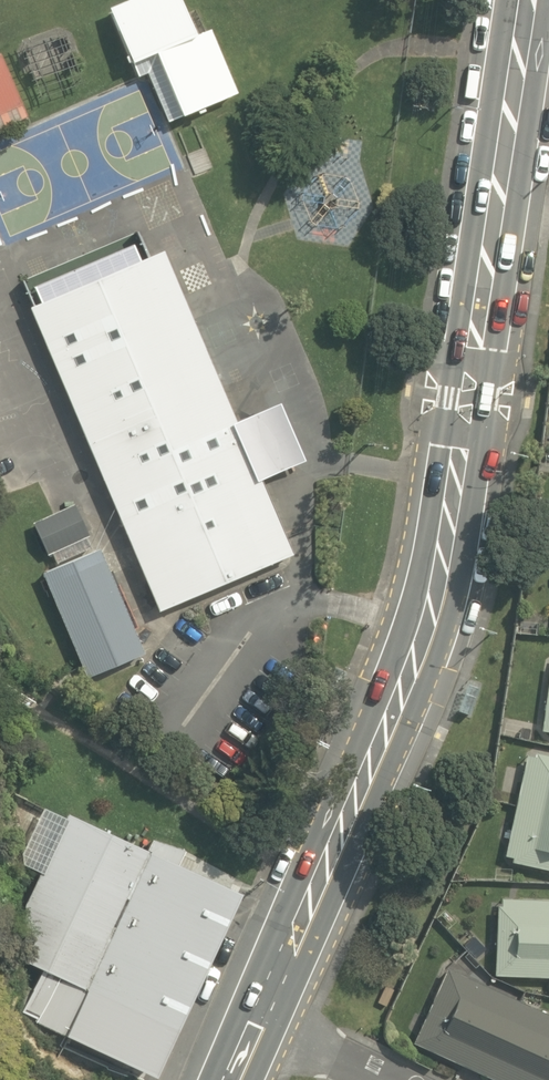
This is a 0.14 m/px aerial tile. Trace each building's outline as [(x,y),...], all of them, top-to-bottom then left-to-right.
[(110,13),(136,69),(154,60),(180,118),(238,92),(210,30),(198,35),(183,0),(140,0),(110,13)] [(0,62),(0,146),(57,123),(28,51),(0,62)] [(218,429),(147,253),(17,305),(144,619),(274,567),(245,497),(285,481),(258,413),(218,429)] [(52,498),(14,513),(31,556),(69,540),(52,498)] [(140,682),(85,546),(28,569),(83,705),(140,682)] [(527,752),(504,864),(548,873),(548,757),(527,752)] [(241,889),(68,811),(5,950),(178,1027),(241,889)] [(493,974),(548,978),(548,897),(498,894),(493,974)] [(411,1042),(491,1079),(548,1079),(548,1013),(448,965),(411,1042)]
